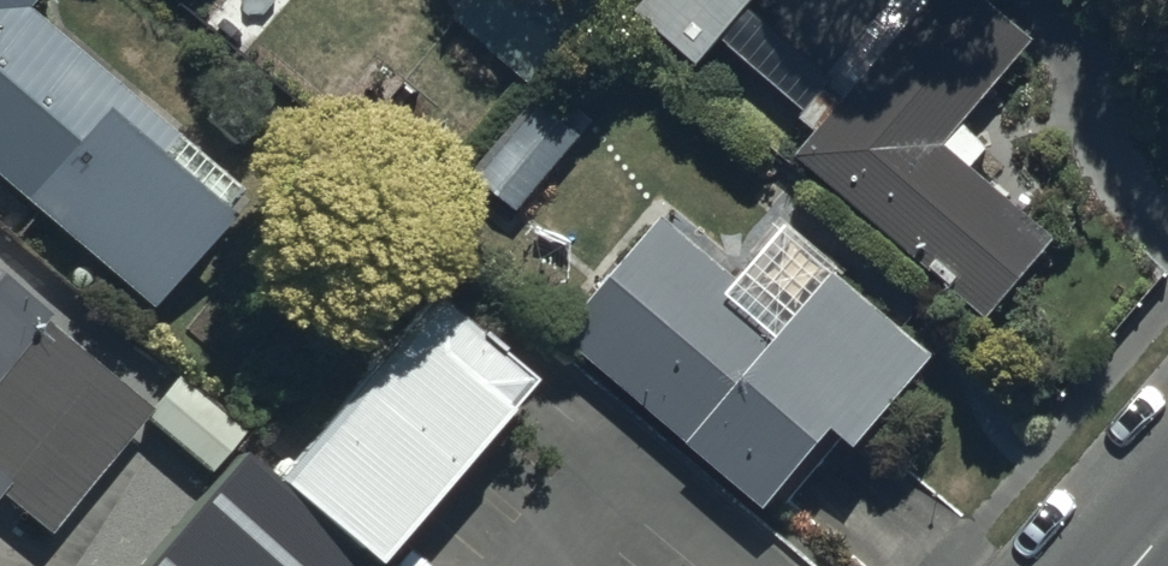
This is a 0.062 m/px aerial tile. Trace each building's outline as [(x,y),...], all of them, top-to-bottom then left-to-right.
[(157,303),(246,195),(26,15),(39,0),(0,0),(0,174),(157,303)] [(457,10),(531,81),(584,25),(558,0),(466,0),(457,10)] [(639,8),(698,65),(752,0),(646,0),(639,8)] [(986,0),(897,0),(783,133),(992,311),(1057,235),(973,163),(987,146),(962,124),(1034,41),(986,0)] [(580,135),(533,98),(477,169),(524,206),(580,135)] [(672,215),(571,332),(767,500),(836,420),(859,440),(930,358),(834,275),(779,338),(727,293),(742,276),(672,215)] [(3,495),(51,534),(153,411),(47,323),(55,314),(0,269),(0,499),(3,495)] [(423,304),(269,487),(360,565),(361,565),(374,565),(524,388),(423,304)] [(237,460),(144,565),(360,565),(269,487),(237,460)]
